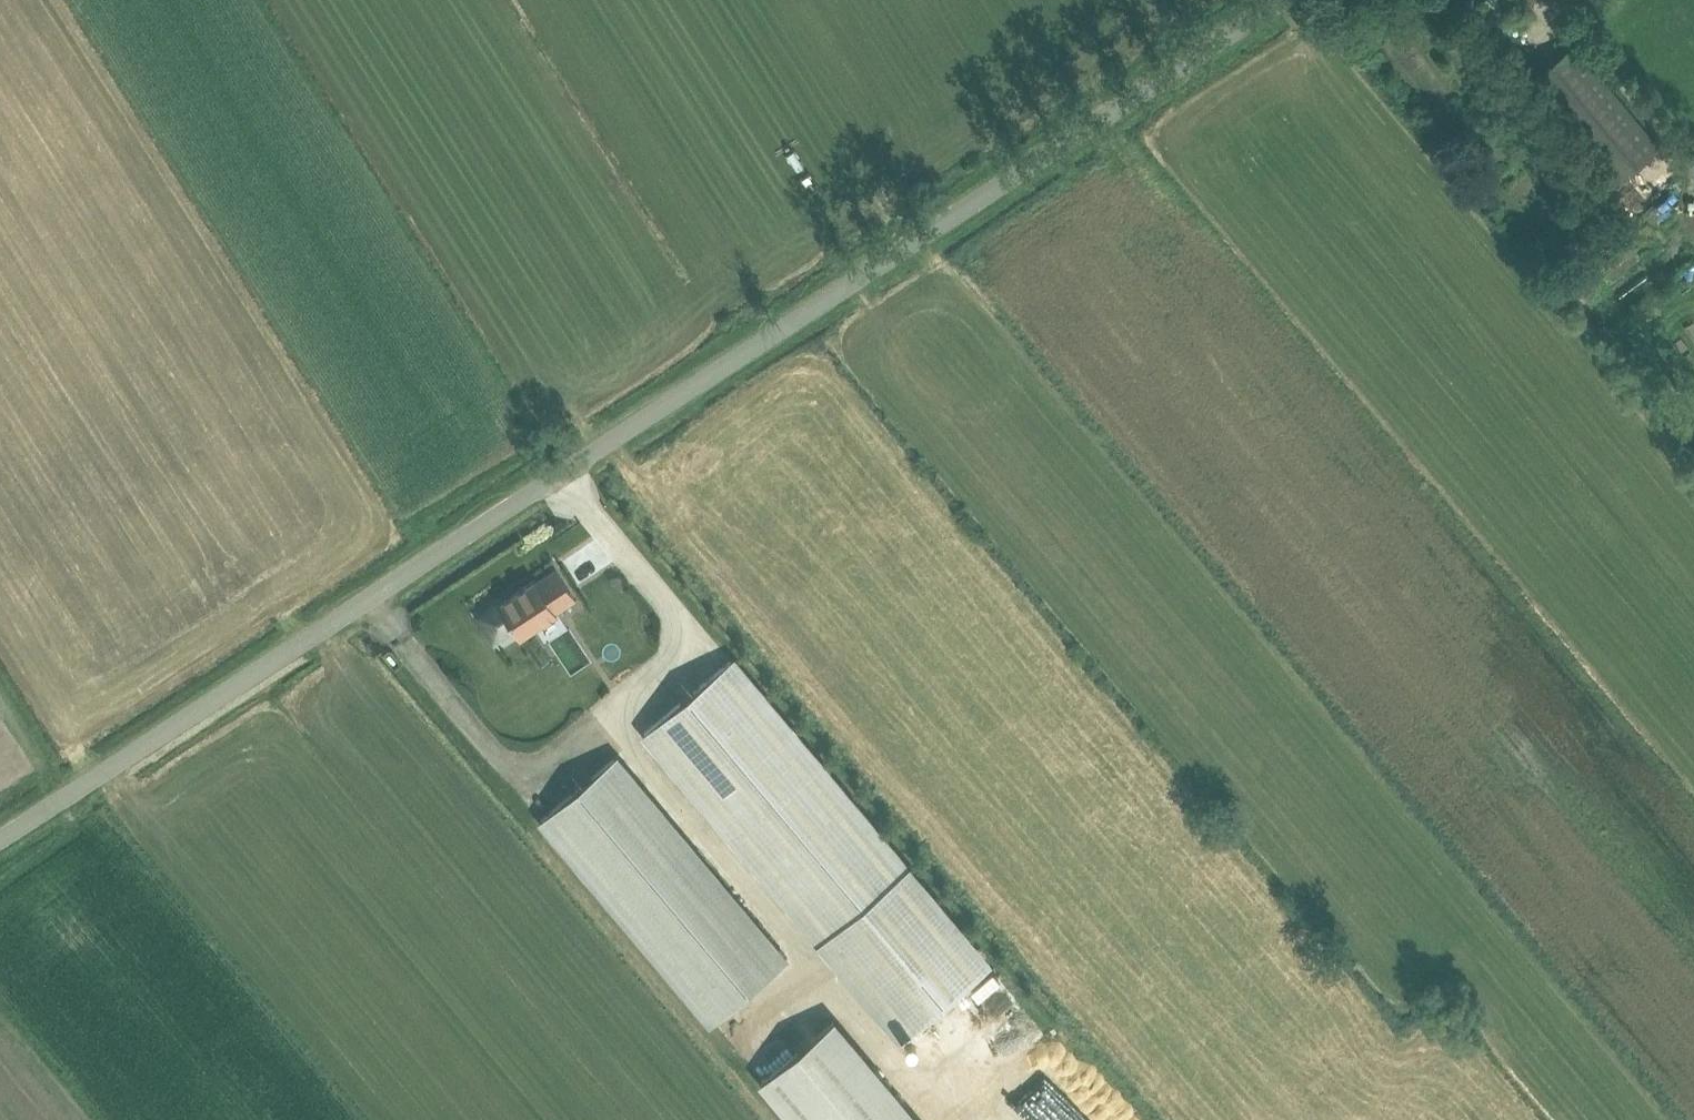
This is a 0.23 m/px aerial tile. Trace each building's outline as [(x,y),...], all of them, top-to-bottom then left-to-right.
[(1544,125),(1605,194),(1660,148),(1574,44),(1525,84),(1533,93),(1527,98),(1538,111),(1544,107),(1554,118),(1544,125)] [(1660,220),(1677,202),(1665,192),(1648,210),(1660,220)] [(561,567),(471,605),(488,644),(578,606),(561,567)] [(898,1040),(991,962),(735,657),(640,735),(898,1040)] [(536,813),(704,1024),(787,958),(619,747),(536,813)] [(792,1119),(922,1119),(835,1011),(755,1075),(792,1119)] [(1018,1025),(1020,1038),(1050,1034),(1048,1020),(1018,1025)] [(765,1054),(750,1060),(754,1071),(769,1066),(765,1054)] [(1046,1119),(1098,1119),(1042,1060),(1014,1086),(1046,1119)] [(981,1119),(1031,1119),(1003,1090),(976,1114),(981,1119)] [(1116,1110),(1105,1119),(1125,1119),(1116,1110)]
